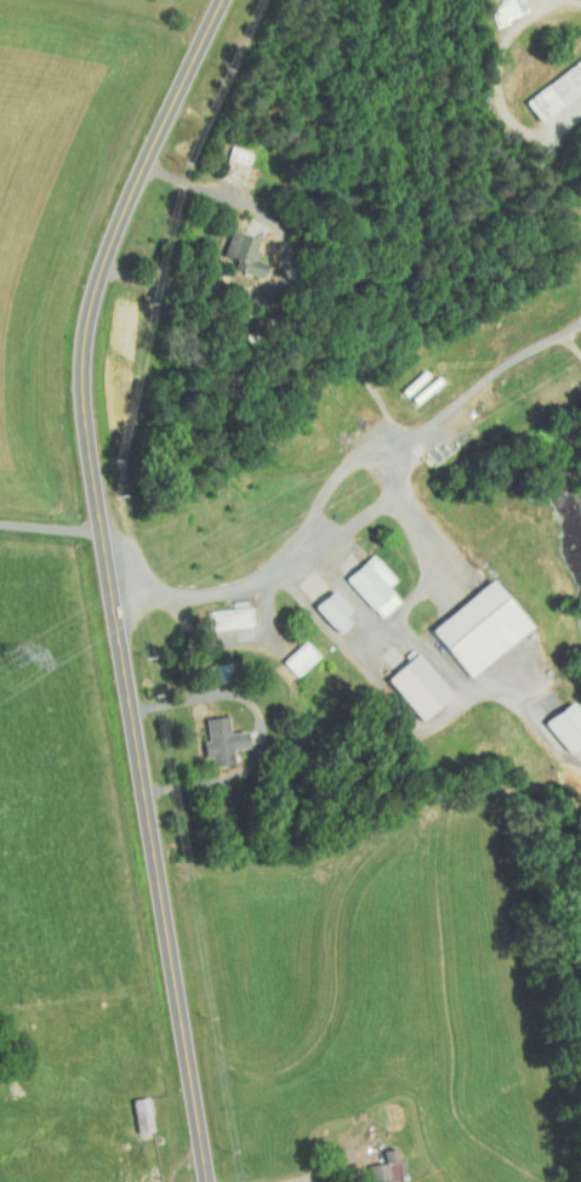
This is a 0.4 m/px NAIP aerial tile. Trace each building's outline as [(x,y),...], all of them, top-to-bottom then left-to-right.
[(518,99),(531,120),(580,87),(580,57),(518,99)] [(249,169),(240,166),(244,154),(224,147),(212,178),(242,189),(249,169)] [(250,278),(254,262),(246,261),(251,238),(220,232),(214,262),(227,264),(226,273),(250,278)] [(377,617),(395,601),(382,586),(390,579),(366,552),(340,576),(377,617)] [(423,628),(466,676),(523,626),(481,578),(423,628)] [(339,615),(346,609),(325,587),(307,604),(335,633),(346,623),(339,615)] [(254,607),(206,609),(207,628),(255,626),(254,607)] [(312,655),(298,640),(277,661),(292,675),(312,655)] [(450,693),(409,650),(379,679),(421,721),(450,693)] [(580,740),(580,718),(567,699),(540,719),(565,752),(580,740)] [(207,765),(229,762),(228,748),(243,746),(241,729),(225,731),(223,714),(201,717),(207,765)] [(150,1130),(145,1095),(128,1098),(133,1132),(150,1130)] [(386,1180),(400,1178),(398,1162),(394,1163),(392,1147),(378,1148),(379,1162),(363,1164),(365,1181),(386,1181),(386,1180)]
